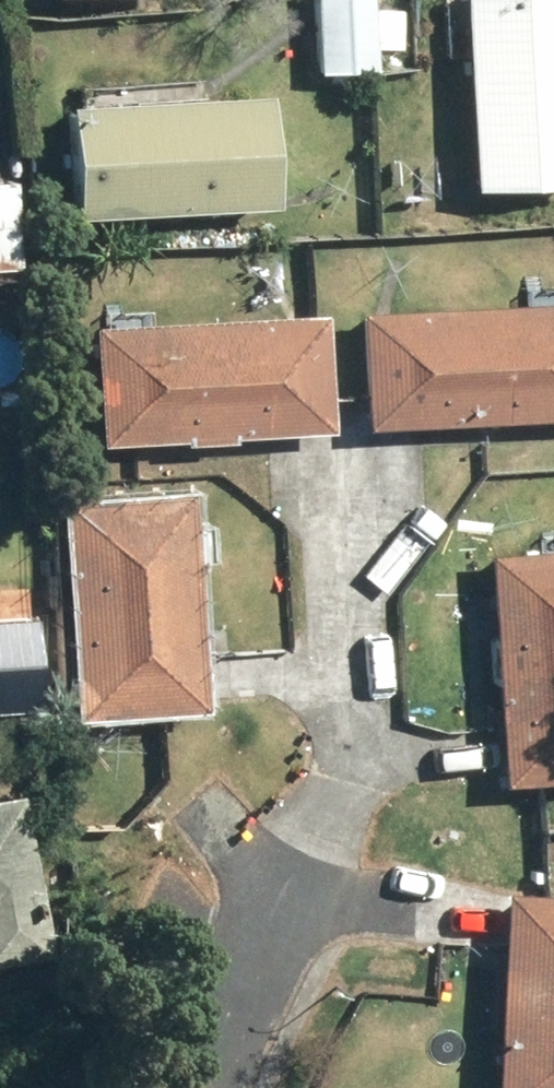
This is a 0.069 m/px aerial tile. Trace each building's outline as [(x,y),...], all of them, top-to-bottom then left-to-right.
[(320,63),(376,64),(377,0),(321,0),(320,63)] [(479,180),(553,178),(553,0),(475,0),(479,180)] [(288,86),(78,91),(81,210),(291,205),(288,86)] [(0,174),(0,259),(30,258),(28,174),(0,174)] [(370,300),(375,421),(553,414),(553,293),(370,300)] [(334,309),(104,320),(109,439),(339,428),(334,309)] [(0,334),(0,411),(22,412),(25,335),(0,334)] [(203,483),(72,489),(81,712),(212,707),(203,483)] [(497,540),(507,780),(553,778),(553,537),(497,540)] [(0,788),(0,957),(57,947),(29,783),(0,788)] [(511,884),(503,1087),(553,1087),(553,885),(511,884)]
